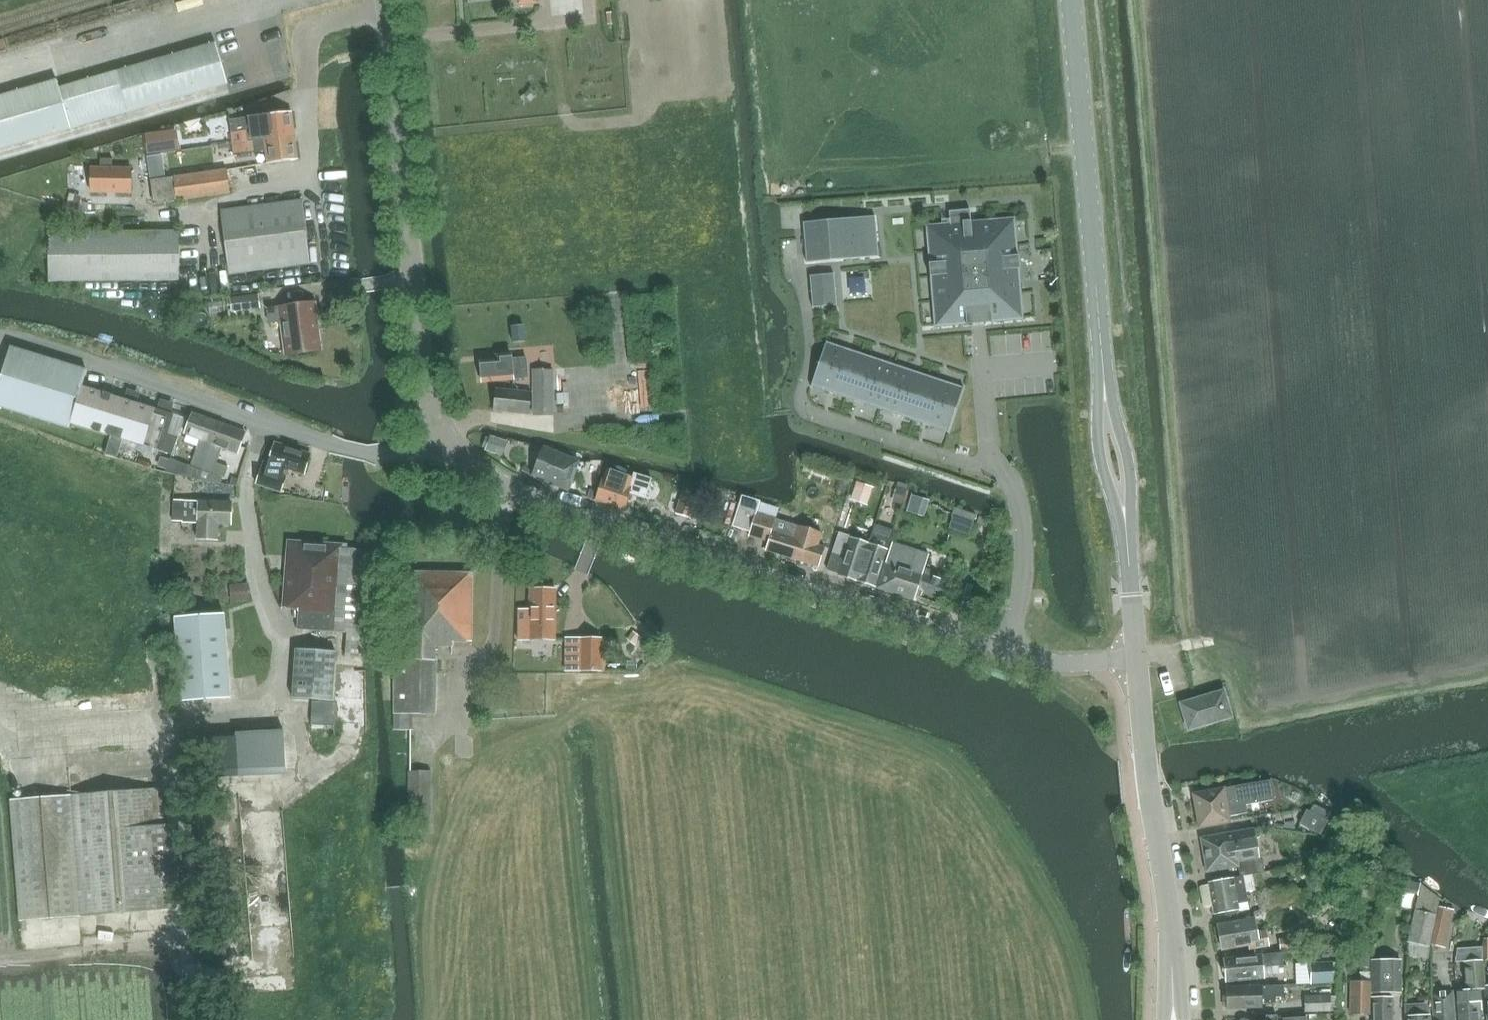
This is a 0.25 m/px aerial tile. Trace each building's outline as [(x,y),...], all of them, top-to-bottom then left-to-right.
[(226,83),(215,44),(59,89),(56,80),(0,96),(0,148),(226,83)] [(291,112),(230,120),(233,144),(294,136),(291,112)] [(162,135),(144,137),(146,155),(176,151),(174,138),(162,139),(162,135)] [(294,136),(233,144),(234,155),(266,151),(267,164),(297,160),(294,136)] [(191,166),(211,162),(209,147),(188,151),(191,166)] [(160,166),(148,168),(150,179),(162,177),(160,166)] [(131,167),(91,167),(91,193),(131,193),(131,167)] [(227,171),(227,170),(150,180),(154,204),(230,193),(229,184),(231,183),(229,171),(227,171)] [(264,188),(265,198),(286,197),(285,188),(264,188)] [(230,274),(309,264),(301,200),(221,210),(230,274)] [(950,225),(928,227),(936,325),(1021,318),(1013,220),(971,223),(970,209),(948,211),(950,225)] [(875,216),(803,222),(806,263),(879,257),(875,216)] [(49,282),(178,280),(178,232),(49,233),(49,282)] [(834,274),(809,276),(812,308),(837,305),(834,274)] [(230,298),(232,312),(260,308),(258,294),(230,298)] [(286,355),(318,351),(314,324),(317,324),(314,303),(267,310),(269,323),(281,321),(286,355)] [(498,338),(511,338),(512,321),(499,320),(498,338)] [(513,343),(525,341),(524,326),(512,327),(513,343)] [(827,341),(826,341),(810,387),(812,388),(812,387),(947,432),(947,433),(948,433),(964,387),(962,386),(962,387),(827,342),(827,341)] [(0,380),(0,407),(69,428),(71,423),(112,435),(106,455),(118,458),(124,439),(162,451),(171,454),(177,437),(167,434),(173,415),(169,413),(82,387),(87,370),(10,347),(0,380)] [(511,353),(496,355),(496,359),(480,361),(482,383),(512,380),(512,379),(527,378),(526,358),(511,359),(511,353)] [(553,416),(553,370),(532,369),(533,416),(553,416)] [(528,415),(531,394),(531,393),(495,389),(493,411),(528,415)] [(171,457),(165,472),(181,475),(182,474),(199,478),(202,469),(219,423),(193,413),(185,434),(200,440),(191,465),(171,457)] [(199,478),(198,478),(221,483),(223,478),(212,474),(216,464),(222,448),(237,454),(245,432),(219,423),(202,469),(199,478)] [(490,435),(485,451),(502,457),(507,441),(490,435)] [(278,493),(286,468),(304,474),(310,454),(275,443),(269,462),(262,461),(254,485),(278,493)] [(532,476),(533,476),(569,491),(579,461),(544,447),(532,476)] [(604,479),(602,479),(595,500),(624,510),(629,494),(646,499),(652,479),(634,473),(632,478),(607,469),(604,479)] [(853,502),(859,481),(841,476),(835,496),(853,502)] [(691,519),(698,496),(683,491),(675,514),(691,519)] [(713,491),(701,492),(702,506),(713,506),(713,491)] [(218,524),(231,525),(231,502),(184,500),(174,500),(173,521),(182,522),(182,523),(198,523),(197,540),(217,540),(218,524)] [(756,513),(749,536),(768,542),(766,550),(818,567),(825,547),(818,545),(821,533),(756,513)] [(866,552),(857,581),(875,587),(885,558),(894,531),(875,524),(869,544),(866,552)] [(839,533),(827,570),(839,574),(838,575),(857,581),(866,552),(869,544),(850,538),(851,537),(839,533)] [(288,541),(283,607),(298,608),(297,629),(347,633),(345,655),(363,656),(365,634),(363,634),(369,550),(347,548),(347,545),(288,541)] [(892,542),(886,562),(878,588),(913,600),(916,591),(945,601),(953,576),(924,567),(929,554),(892,542)] [(148,552),(149,569),(158,569),(157,552),(148,552)] [(233,592),(251,591),(250,570),(231,571),(233,592)] [(394,662),(393,714),(393,731),(412,731),(412,714),(435,714),(435,660),(434,660),(434,646),(454,646),(454,642),(471,642),(472,574),(407,573),(406,659),(405,659),(405,663),(394,662)] [(529,610),(518,610),(518,640),(555,640),(555,589),(530,589),(529,610)] [(222,613),(174,617),(180,700),(228,697),(222,613)] [(581,639),(581,671),(601,671),(601,639),(581,639)] [(292,700),(332,701),(334,652),(294,650),(292,700)] [(1189,730),(1231,717),(1224,691),(1181,704),(1189,730)] [(311,702),(310,726),(309,740),(334,740),(334,727),(331,727),(332,703),(311,702)] [(237,733),(238,740),(239,777),(285,775),(283,731),(237,733)] [(429,831),(429,772),(407,772),(407,831),(429,831)] [(1269,780),(1193,794),(1199,828),(1231,822),(1231,820),(1250,816),(1248,805),(1272,800),(1275,797),(1272,783),(1269,780)] [(21,921),(160,910),(160,901),(180,900),(174,825),(163,825),(161,788),(12,800),(21,921)] [(274,799),(244,803),(255,904),(268,903),(270,927),(288,925),(274,799)] [(1299,824),(1320,835),(1331,813),(1313,804),(1310,811),(1306,809),(1299,824)] [(1255,829),(1201,838),(1207,872),(1238,867),(1239,878),(1243,877),(1251,875),(1264,873),(1261,855),(1259,856),(1255,829)] [(1239,878),(1209,883),(1214,914),(1249,908),(1246,892),(1254,891),(1251,875),(1243,877),(1239,878)] [(1428,947),(1439,901),(1440,899),(1421,885),(1407,940),(1428,947)] [(1255,918),(1218,925),(1222,951),(1249,946),(1250,950),(1270,947),(1267,933),(1258,935),(1255,918)] [(1325,923),(1310,921),(1308,938),(1323,940),(1325,923)] [(1298,924),(1281,926),(1282,937),(1299,936),(1298,924)] [(1279,951),(1293,949),(1292,938),(1278,939),(1279,951)] [(1282,953),(1224,959),(1226,982),(1265,978),(1264,967),(1283,965),(1282,953)] [(1466,991),(1457,992),(1459,1019),(1478,1019),(1477,1002),(1481,1002),(1480,990),(1485,989),(1485,986),(1482,960),(1464,962),(1466,991)] [(1401,992),(1400,969),(1400,962),(1388,961),(1372,961),(1372,998),(1372,1019),(1392,1019),(1392,997),(1390,998),(1390,992),(1401,992)] [(1332,962),(1309,963),(1310,983),(1333,983),(1332,962)] [(1370,1013),(1371,982),(1351,981),(1350,1013),(1370,1013)] [(1275,997),(1281,997),(1281,985),(1227,987),(1227,1009),(1261,1007),(1261,1004),(1276,1003),(1275,997)] [(1454,1011),(1452,992),(1432,993),(1434,1019),(1455,1019),(1454,1011)] [(1305,1012),(1331,1012),(1331,995),(1304,996),(1305,1012)] [(1430,1016),(1429,1004),(1406,1005),(1406,1017),(1405,1017),(1406,1019),(1430,1019),(1430,1016)]
